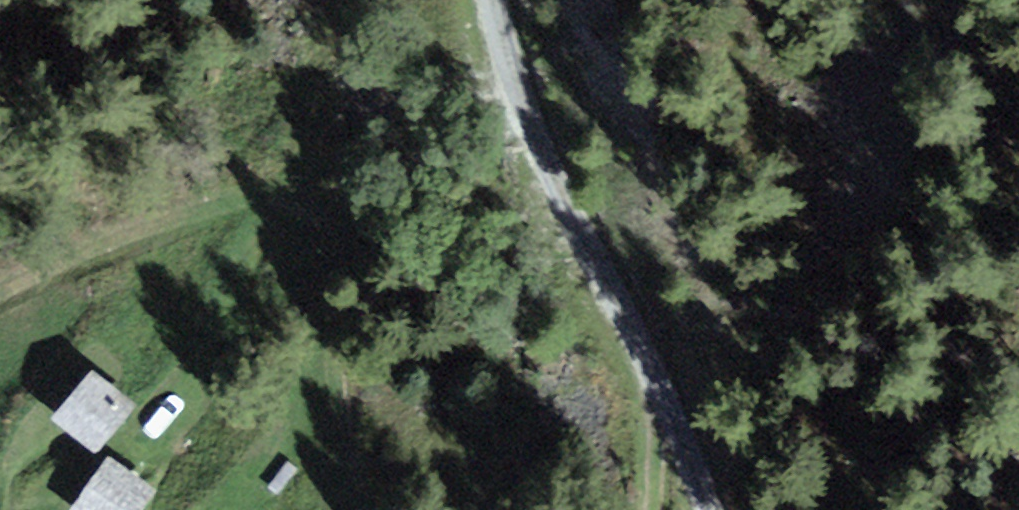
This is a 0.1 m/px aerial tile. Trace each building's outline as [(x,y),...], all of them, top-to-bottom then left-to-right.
[(136,408),(86,373),(51,422),(101,457),(136,408)] [(73,509),(143,509),(155,493),(108,460),(73,509)]
